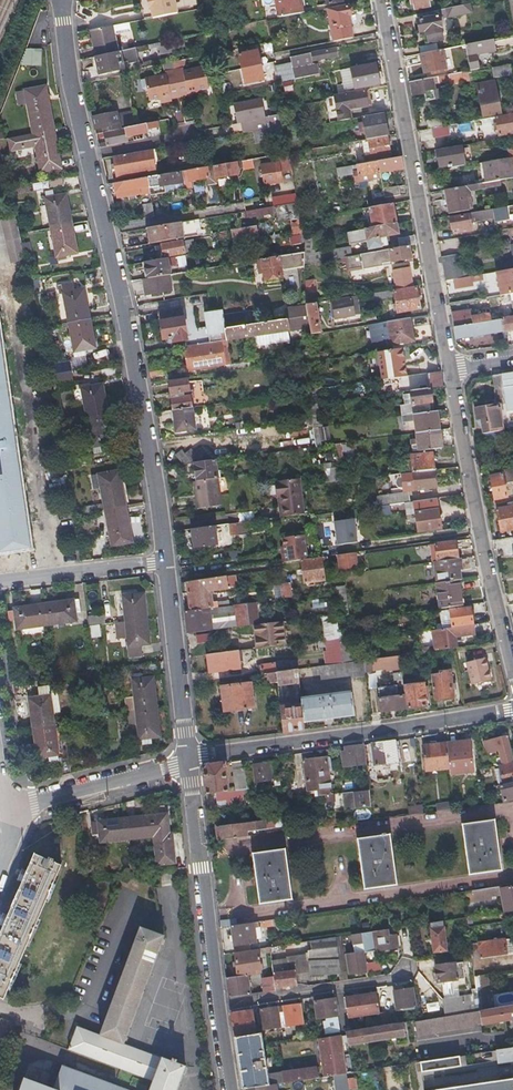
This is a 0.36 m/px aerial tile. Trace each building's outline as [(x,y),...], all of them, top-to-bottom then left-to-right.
[(175,0),(147,0),(149,9),(151,8),(153,18),(178,13),(175,0)] [(291,17),(304,15),(301,0),(276,0),(280,19),(291,17)] [(413,4),(416,4),(417,9),(430,6),(428,1),(432,0),(412,0),(413,4)] [(441,9),(447,8),(453,7),(452,0),(440,3),(441,9)] [(453,7),(447,8),(449,16),(472,12),(471,4),(453,7)] [(349,18),(350,18),(351,18),(348,8),(328,12),(334,43),(352,39),(349,18)] [(441,18),(449,16),(447,8),(441,9),(439,10),(441,16),(441,18)] [(419,20),(441,16),(439,10),(418,14),(419,20)] [(427,30),(428,36),(429,42),(444,39),(443,31),(444,31),(441,18),(441,16),(419,20),(421,32),(427,30)] [(130,32),(128,23),(114,26),(116,35),(130,32)] [(91,30),(97,57),(120,52),(116,35),(114,26),(91,30)] [(466,45),(467,51),(468,55),(471,70),(480,68),(478,55),(496,51),(493,40),(466,45)] [(40,42),(31,43),(26,56),(41,54),(40,42)] [(421,47),(422,54),(438,51),(437,44),(421,47)] [(464,52),(467,51),(466,45),(438,51),(422,54),(421,54),(425,73),(433,71),(434,74),(448,71),(444,54),(449,53),(450,55),(464,52)] [(120,52),(97,57),(100,73),(124,68),(123,63),(129,61),(129,64),(141,62),(138,48),(126,51),(128,58),(122,59),(120,52)] [(292,65),(293,66),(308,63),(318,61),(325,60),(338,57),(337,48),(291,57),(292,65)] [(258,75),(263,74),(259,58),(254,58),(253,53),(239,56),(245,85),(259,82),(258,75)] [(370,64),(369,60),(368,55),(349,59),(351,68),(370,64)] [(294,71),(309,68),(308,63),(293,66),(294,71)] [(294,71),(293,66),(292,65),(276,68),(279,83),(295,80),(294,71)] [(510,74),(509,69),(508,65),(490,68),(492,78),(510,74)] [(382,82),(381,82),(380,82),(376,66),(352,71),(356,89),(382,85),(382,82)] [(183,69),(173,71),(179,98),(188,97),(188,93),(197,91),(209,89),(205,68),(183,72),(183,69)] [(309,68),(294,71),(295,80),(311,77),(309,68)] [(179,98),(173,71),(165,72),(165,75),(144,79),(149,101),(161,98),(169,97),(170,100),(179,98)] [(425,95),(425,98),(426,101),(437,99),(434,84),(451,80),(450,74),(411,82),(414,97),(425,95)] [(126,75),(113,78),(100,81),(102,90),(128,84),(126,75)] [(484,116),(491,115),(499,113),(492,82),(477,86),(484,116)] [(351,110),(359,108),(368,107),(364,91),(332,97),(337,123),(352,120),(351,110)] [(34,134),(54,130),(48,101),(28,105),(34,134)] [(243,134),(253,132),(266,130),(260,103),(238,108),(243,134)] [(104,128),(105,134),(121,130),(118,117),(123,115),(120,111),(93,117),(96,129),(104,128)] [(126,116),(129,128),(138,126),(135,114),(126,116)] [(482,119),(483,125),(493,123),(494,131),(497,130),(498,136),(512,133),(512,114),(482,119)] [(365,132),(367,140),(387,137),(388,136),(383,115),(363,118),(363,123),(359,124),(361,133),(365,132)] [(443,126),(442,122),(441,118),(427,121),(428,128),(443,126)] [(138,126),(129,128),(121,130),(105,134),(106,138),(108,146),(129,142),(127,134),(130,133),(130,136),(148,131),(148,130),(159,127),(158,122),(138,126)] [(266,130),(253,132),(255,143),(284,137),(283,133),(282,127),(266,130)] [(59,160),(54,130),(34,134),(39,164),(59,160)] [(290,132),(283,133),(284,137),(285,143),(292,142),(290,132)] [(367,159),(368,164),(392,160),(387,137),(367,140),(349,143),(350,150),(368,147),(367,143),(370,143),(373,158),(367,159)] [(459,147),(448,148),(437,150),(440,166),(452,164),(453,168),(462,166),(459,147)] [(116,170),(119,183),(140,180),(138,166),(140,165),(139,159),(137,160),(135,153),(114,157),(115,164),(116,170)] [(261,165),(263,175),(265,186),(281,182),(278,167),(283,165),(284,172),(291,171),(288,154),(276,156),(277,161),(261,165)] [(252,158),(241,161),(243,170),(254,168),(252,158)] [(392,160),(368,164),(338,169),(339,178),(359,175),(361,182),(372,180),(371,176),(380,174),(381,178),(384,177),(383,173),(403,170),(401,158),(392,160)] [(511,158),(483,162),(487,183),(505,179),(512,178),(512,169),(511,158)] [(150,187),(151,191),(151,196),(166,193),(165,187),(184,183),(185,188),(193,187),(192,182),(207,179),(208,184),(216,182),(215,179),(236,176),(234,164),(140,180),(119,183),(118,183),(120,193),(150,187)] [(476,176),(458,179),(459,188),(477,184),(476,176)] [(444,190),(459,188),(458,179),(457,177),(442,180),(444,190)] [(62,178),(49,179),(50,187),(63,186),(62,178)] [(505,184),(505,179),(487,183),(477,184),(459,188),(444,190),(442,192),(443,201),(446,202),(448,213),(470,210),(468,204),(468,200),(471,199),(470,195),(467,195),(466,191),(505,184)] [(400,196),(399,192),(398,188),(384,190),(385,199),(400,196)] [(46,202),(52,230),(72,226),(72,224),(67,197),(57,199),(55,190),(40,193),(42,203),(46,202)] [(272,196),(274,213),(292,211),(291,194),(272,196)] [(302,207),(304,221),(318,219),(315,205),(302,207)] [(374,229),(396,224),(396,223),(397,220),(396,215),(394,215),(392,205),(370,209),(374,229)] [(494,209),(495,216),(496,222),(512,219),(512,205),(494,209)] [(246,217),(271,214),(270,207),(246,211),(246,217)] [(146,223),(151,223),(155,222),(153,208),(143,210),(146,223)] [(451,229),(455,228),(458,228),(459,233),(471,231),(470,222),(476,221),(476,219),(495,216),(494,209),(468,213),(468,215),(449,219),(451,229)] [(16,220),(1,223),(11,267),(26,263),(16,220)] [(200,220),(184,223),(187,239),(203,236),(200,220)] [(291,222),(294,239),(300,238),(303,237),(301,220),(291,222)] [(149,245),(168,242),(187,239),(184,223),(146,229),(149,245)] [(257,233),(260,233),(264,232),(265,236),(270,235),(269,231),(282,229),(281,223),(230,232),(232,241),(242,239),(246,239),(257,237),(257,233)] [(398,236),(396,224),(374,229),(347,234),(349,246),(366,242),(368,251),(387,247),(385,238),(398,236)] [(72,226),(52,230),(57,259),(77,255),(72,226)] [(398,240),(400,249),(408,247),(417,246),(415,237),(398,240)] [(300,238),(294,239),(290,239),(292,247),(301,245),(300,238)] [(306,263),(306,264),(306,266),(332,261),(352,257),(350,250),(314,256),(313,252),(340,247),(339,239),(312,244),(311,241),(304,242),(305,254),(306,263)] [(154,252),(158,251),(162,250),(163,258),(199,252),(196,240),(179,243),(153,247),(154,252)] [(349,246),(340,247),(313,252),(314,256),(350,250),(349,246)] [(354,267),(354,270),(362,268),(363,272),(383,268),(382,264),(410,259),(408,247),(400,249),(352,257),(332,261),(333,265),(339,263),(340,270),(354,267)] [(283,267),(306,263),(305,254),(261,262),(263,274),(265,274),(266,281),(285,278),(283,267)] [(441,257),(443,264),(460,261),(458,254),(441,257)] [(148,280),(169,276),(171,276),(167,259),(145,263),(148,280)] [(443,264),(446,281),(456,279),(463,278),(460,261),(443,264)] [(394,271),(397,290),(413,288),(410,268),(394,271)] [(171,291),(169,276),(148,280),(142,281),(144,295),(171,291)] [(456,279),(457,283),(458,288),(477,284),(476,276),(463,278),(456,279)] [(314,282),(306,283),(306,295),(316,293),(314,282)] [(393,304),(393,306),(394,308),(398,307),(399,313),(421,309),(417,290),(395,294),(397,303),(393,304)] [(69,325),(90,321),(85,291),(64,295),(69,325)] [(336,319),(348,317),(361,315),(359,305),(353,306),(352,300),(333,303),(336,319)] [(306,306),(308,316),(312,335),(322,334),(316,304),(306,306)] [(285,309),(287,320),(308,316),(306,306),(285,309)] [(170,344),(178,343),(186,341),(187,335),(184,309),(161,313),(165,340),(169,339),(170,344)] [(478,335),(504,331),(503,318),(491,320),(490,313),(472,316),(470,309),(452,312),(456,338),(473,336),(478,335)] [(364,313),(365,316),(366,320),(377,318),(376,311),(364,313)] [(206,316),(210,343),(227,340),(225,329),(246,326),(253,325),(251,312),(234,315),(233,312),(217,314),(206,316)] [(287,320),(266,323),(268,334),(306,329),(308,336),(312,336),(312,335),(308,316),(287,320)] [(411,317),(372,324),(375,341),(391,338),(392,345),(415,341),(411,317)] [(503,318),(504,331),(512,329),(512,317),(503,318)] [(95,350),(90,321),(69,325),(75,354),(95,350)] [(253,325),(246,326),(248,337),(268,334),(266,323),(253,325)] [(248,337),(246,326),(225,329),(227,340),(248,337)] [(351,331),(351,336),(352,340),(361,339),(359,330),(351,331)] [(29,547),(0,332),(0,550),(29,547)] [(227,340),(210,343),(185,347),(189,371),(231,365),(227,340)] [(379,351),(383,379),(406,376),(402,347),(379,351)] [(150,376),(160,374),(170,373),(170,371),(169,364),(149,368),(150,376)] [(429,373),(429,375),(430,377),(412,380),(413,388),(431,386),(432,388),(442,386),(440,371),(429,373)] [(492,375),(495,390),(503,389),(506,404),(509,426),(512,425),(512,372),(492,375)] [(51,376),(52,381),(52,386),(71,382),(70,373),(51,376)] [(173,410),(194,407),(193,399),(195,398),(194,389),(192,390),(190,378),(169,381),(173,410)] [(107,414),(104,400),(102,385),(91,387),(90,384),(79,386),(80,391),(82,390),(87,418),(107,414)] [(411,390),(414,414),(431,411),(428,388),(411,390)] [(502,404),(506,404),(503,389),(495,390),(497,405),(498,405),(502,404)] [(485,433),(502,430),(501,421),(498,405),(497,405),(475,408),(477,421),(481,420),(484,433),(485,433)] [(197,427),(194,407),(173,410),(172,410),(171,413),(171,416),(172,418),(175,421),(176,430),(197,427)] [(413,423),(415,433),(440,429),(437,411),(431,411),(414,414),(407,414),(408,423),(413,423)] [(112,442),(107,414),(87,418),(93,452),(102,451),(101,444),(112,442)] [(440,429),(415,433),(416,439),(410,440),(412,448),(417,447),(418,450),(442,446),(440,429)] [(503,440),(502,430),(485,433),(487,443),(503,440)] [(363,440),(366,457),(371,456),(369,439),(363,440)] [(357,458),(366,457),(363,440),(355,441),(357,458)] [(343,460),(343,443),(335,443),(335,460),(343,460)] [(193,462),(211,460),(200,446),(194,452),(190,448),(184,453),(180,449),(174,455),(181,464),(193,462)] [(405,472),(434,469),(432,452),(411,455),(413,465),(400,466),(399,465),(385,467),(386,475),(405,472)] [(65,461),(65,465),(66,470),(90,466),(88,457),(65,461)] [(215,459),(211,460),(193,462),(195,480),(216,477),(217,477),(216,471),(215,459)] [(323,463),(327,482),(339,480),(335,461),(323,463)] [(493,487),(495,498),(507,496),(504,483),(512,481),(512,470),(512,467),(501,469),(502,473),(491,475),(493,487)] [(437,486),(434,469),(405,472),(405,477),(413,476),(415,489),(421,488),(428,487),(437,486)] [(225,489),(224,476),(221,476),(217,477),(216,477),(218,490),(225,489)] [(218,490),(216,477),(195,480),(193,480),(196,507),(219,504),(218,490)] [(103,510),(124,507),(119,478),(98,481),(103,510)] [(298,478),(286,479),(274,481),(276,496),(279,495),(280,501),(282,515),(304,511),(298,478)] [(394,503),(410,501),(409,490),(376,495),(377,505),(394,503)] [(416,500),(410,501),(394,503),(395,509),(417,506),(416,500)] [(507,532),(507,533),(512,532),(512,505),(496,508),(501,531),(506,530),(507,532)] [(131,542),(124,507),(103,510),(110,545),(131,542)] [(418,530),(429,529),(441,528),(438,507),(415,510),(418,530)] [(354,519),(334,521),(337,544),(357,542),(354,519)] [(324,522),(325,539),(334,538),(332,522),(324,522)] [(191,529),(192,531),(192,536),(194,547),(216,543),(214,525),(191,529)] [(304,537),(283,540),(284,546),(285,552),(282,553),(283,561),(300,558),(306,557),(304,537)] [(434,543),(435,547),(436,552),(437,559),(458,557),(455,540),(434,543)] [(339,552),(340,558),(340,564),(343,564),(346,563),(357,562),(355,550),(339,552)] [(327,554),(306,557),(300,558),(304,581),(323,578),(321,565),(325,565),(324,562),(328,561),(327,554)] [(438,581),(458,579),(461,578),(458,559),(435,561),(438,581)] [(226,575),(227,586),(237,585),(235,574),(226,575)] [(192,610),(210,607),(230,604),(230,600),(223,601),(222,599),(215,600),(214,590),(228,587),(227,586),(226,575),(188,581),(192,610)] [(461,606),(458,579),(438,581),(435,582),(439,609),(448,608),(453,607),(461,606)] [(283,594),(287,594),(291,593),(289,581),(281,582),(283,594)] [(345,593),(344,589),(344,584),(335,585),(336,594),(345,593)] [(124,621),(144,618),(141,594),(121,596),(124,621)] [(238,625),(249,624),(260,622),(257,600),(235,604),(238,625)] [(45,625),(59,623),(74,622),(73,616),(79,615),(77,601),(42,605),(45,625)] [(214,629),(238,625),(235,604),(230,604),(210,607),(214,629)] [(16,629),(45,625),(42,605),(13,608),(16,629)] [(214,629),(210,607),(192,610),(186,611),(188,633),(214,629)] [(454,610),(453,607),(448,608),(449,611),(439,612),(441,628),(452,627),(452,625),(471,622),(469,608),(454,610)] [(322,613),(325,637),(339,635),(337,611),(322,613)] [(102,623),(101,619),(101,614),(87,616),(88,625),(102,623)] [(144,618),(124,621),(116,622),(118,637),(126,636),(127,645),(147,643),(144,618)] [(254,623),(257,646),(285,643),(282,619),(254,623)] [(432,629),(434,650),(455,647),(455,642),(458,642),(457,636),(474,634),(472,624),(452,627),(441,628),(432,629)] [(207,653),(208,662),(210,671),(241,667),(238,649),(207,653)] [(322,656),(323,664),(330,663),(329,654),(322,656)] [(363,658),(365,671),(373,671),(373,668),(399,665),(397,654),(363,658)] [(485,657),(466,662),(471,684),(490,680),(485,657)] [(365,673),(365,671),(363,658),(362,658),(350,660),(344,661),(330,663),(323,664),(319,665),(321,678),(365,673)] [(283,661),(276,662),(277,671),(298,668),(297,661),(284,663),(283,661)] [(277,671),(278,680),(278,685),(284,684),(295,682),(300,682),(299,668),(298,668),(277,671),(276,662),(261,664),(262,673),(266,673),(277,671)] [(452,688),(451,682),(449,669),(439,670),(439,674),(430,675),(433,699),(453,697),(452,688)] [(392,671),(393,675),(394,680),(396,679),(397,686),(403,685),(400,670),(392,671)] [(267,681),(278,680),(277,671),(266,673),(267,681)] [(127,711),(156,708),(152,678),(142,680),(142,674),(130,675),(133,698),(125,699),(127,711)] [(253,707),(251,694),(249,682),(219,687),(223,711),(253,707)] [(425,696),(426,696),(427,695),(426,689),(424,689),(423,682),(403,685),(406,706),(426,703),(425,696)] [(404,706),(402,697),(401,689),(396,690),(395,684),(377,687),(380,709),(404,706)] [(27,699),(31,728),(53,725),(47,686),(37,688),(39,698),(27,699)] [(301,697),(302,703),(304,719),(329,716),(354,713),(351,690),(301,697)] [(304,719),(302,703),(292,704),(281,706),(283,732),(305,729),(304,719)] [(137,723),(138,732),(139,740),(141,740),(142,747),(152,746),(151,738),(159,738),(156,708),(127,711),(128,724),(137,723)] [(53,725),(58,759),(67,758),(62,723),(53,725)] [(36,758),(42,757),(48,756),(49,761),(58,759),(53,725),(31,728),(36,758)] [(501,733),(499,734),(497,734),(497,737),(483,740),(485,751),(495,748),(499,763),(511,760),(506,735),(501,736),(501,733)] [(372,742),(374,752),(375,763),(396,761),(394,739),(372,742)] [(344,746),(344,751),(345,756),(340,757),(341,766),(366,762),(364,743),(344,746)] [(447,767),(445,750),(445,746),(422,748),(424,769),(447,767)] [(468,747),(445,750),(447,767),(448,774),(470,771),(468,747)] [(307,759),(309,780),(328,778),(327,772),(330,772),(329,763),(327,763),(326,763),(325,757),(307,759)] [(239,789),(245,789),(243,773),(241,760),(229,762),(233,790),(239,789)] [(204,794),(215,792),(225,791),(224,777),(222,763),(207,765),(202,772),(204,794)] [(243,773),(245,789),(253,788),(253,784),(269,782),(269,786),(277,785),(276,775),(275,776),(273,764),(251,767),(251,772),(243,773)] [(512,780),(512,764),(497,767),(501,783),(512,780)] [(328,778),(309,780),(311,789),(320,788),(321,795),(330,794),(328,778)] [(501,783),(499,783),(503,799),(512,797),(512,780),(501,783)] [(241,801),(239,789),(233,790),(225,791),(215,792),(216,804),(241,801)] [(368,790),(356,791),(344,793),(345,808),(370,804),(369,794),(368,790)] [(433,803),(434,810),(451,808),(450,801),(433,803)] [(156,865),(165,864),(173,863),(170,835),(168,835),(166,814),(124,818),(127,840),(152,837),(156,865)] [(127,840),(124,818),(91,822),(92,835),(99,834),(100,843),(127,840)] [(467,872),(484,870),(500,868),(493,818),(460,824),(467,872)] [(216,840),(231,838),(246,836),(245,830),(263,828),(262,820),(214,827),(216,840)] [(389,833),(372,836),(355,838),(363,887),(396,882),(389,833)] [(290,898),(287,873),(284,848),(250,853),(257,902),(290,898)] [(3,994),(62,859),(37,849),(28,868),(23,865),(18,877),(23,880),(8,913),(3,911),(0,918),(0,921),(3,923),(0,929),(0,993),(3,994)] [(500,892),(499,886),(499,884),(467,889),(469,899),(473,898),(473,900),(490,898),(489,894),(497,893),(500,892)] [(499,886),(500,892),(502,903),(509,902),(510,909),(512,909),(512,884),(499,886)] [(298,921),(297,914),(255,921),(256,927),(298,921)] [(234,918),(218,920),(219,926),(235,923),(234,918)] [(428,922),(430,936),(432,949),(443,948),(439,920),(428,922)] [(227,937),(229,937),(231,937),(233,952),(245,950),(244,941),(257,939),(256,927),(255,921),(229,925),(230,934),(227,934),(227,937)] [(76,1026),(68,1048),(153,1080),(150,1089),(176,1089),(185,1066),(124,1043),(163,937),(139,928),(100,1035),(76,1026)] [(362,951),(363,955),(387,951),(383,929),(359,933),(360,941),(362,951)] [(350,943),(360,941),(359,933),(348,934),(350,943)] [(268,953),(268,954),(268,955),(306,950),(311,977),(344,972),(338,936),(260,948),(261,953),(268,953)] [(496,955),(512,952),(512,937),(469,943),(469,948),(470,953),(471,959),(496,955)] [(235,975),(245,974),(259,972),(255,951),(232,954),(235,975)] [(364,963),(363,955),(362,951),(345,953),(349,973),(365,971),(364,963)] [(456,967),(460,966),(459,955),(430,959),(434,982),(451,980),(456,979),(455,970),(457,970),(456,967)] [(269,962),(271,975),(273,987),(294,983),(292,970),(283,971),(282,968),(279,969),(278,964),(273,965),(273,961),(269,962)] [(377,961),(364,963),(365,971),(379,969),(377,961)] [(463,987),(460,966),(456,967),(457,970),(455,970),(456,979),(451,980),(452,988),(463,987)] [(482,1007),(478,973),(474,973),(476,990),(478,1007),(482,1007)] [(248,993),(245,974),(235,975),(225,977),(228,997),(248,993)] [(273,987),(271,975),(259,977),(262,991),(273,989),(273,987)] [(393,1008),(395,1008),(398,1008),(398,1010),(412,1008),(412,1005),(414,1005),(411,987),(390,991),(393,1008)] [(448,1012),(469,1009),(478,1007),(476,990),(445,996),(448,1012)] [(378,1013),(377,1011),(374,992),(342,996),(345,1018),(378,1013)] [(332,997),(322,999),(311,1001),(314,1018),(335,1015),(332,997)] [(279,1023),(290,1022),(301,1020),(298,1000),(281,1003),(282,1008),(276,1008),(279,1023)] [(480,1019),(480,1021),(512,1015),(512,1002),(482,1007),(478,1007),(480,1019)] [(262,1026),(279,1023),(276,1008),(275,1003),(259,1005),(262,1026)] [(233,1038),(256,1035),(252,1007),(230,1011),(233,1038)] [(469,1009),(470,1021),(480,1019),(478,1007),(469,1009)] [(378,1013),(380,1024),(389,1022),(387,1009),(377,1011),(378,1013)] [(470,1021),(469,1009),(448,1012),(412,1018),(414,1032),(471,1023),(470,1021)] [(380,1024),(373,1025),(344,1030),(346,1044),(404,1034),(402,1020),(389,1022),(380,1024)] [(322,1026),(324,1033),(337,1031),(336,1023),(322,1026)] [(259,1034),(256,1035),(233,1038),(234,1042),(242,1089),(255,1088),(274,1085),(280,1084),(279,1074),(265,1075),(264,1065),(259,1066),(259,1061),(263,1060),(259,1034)] [(334,1076),(347,1074),(351,1073),(349,1064),(347,1064),(343,1034),(317,1038),(323,1077),(334,1076)] [(512,1061),(512,1049),(485,1053),(487,1065),(512,1061)] [(487,1065),(485,1053),(442,1060),(444,1072),(487,1065)] [(63,1064),(54,1087),(24,1076),(19,1089),(133,1089),(63,1064)] [(278,1071),(279,1074),(280,1084),(317,1078),(315,1065),(278,1071)] [(347,1074),(334,1076),(337,1089),(354,1089),(357,1089),(356,1078),(348,1079),(347,1074)] [(442,1089),(512,1089),(512,1079),(442,1089)]
